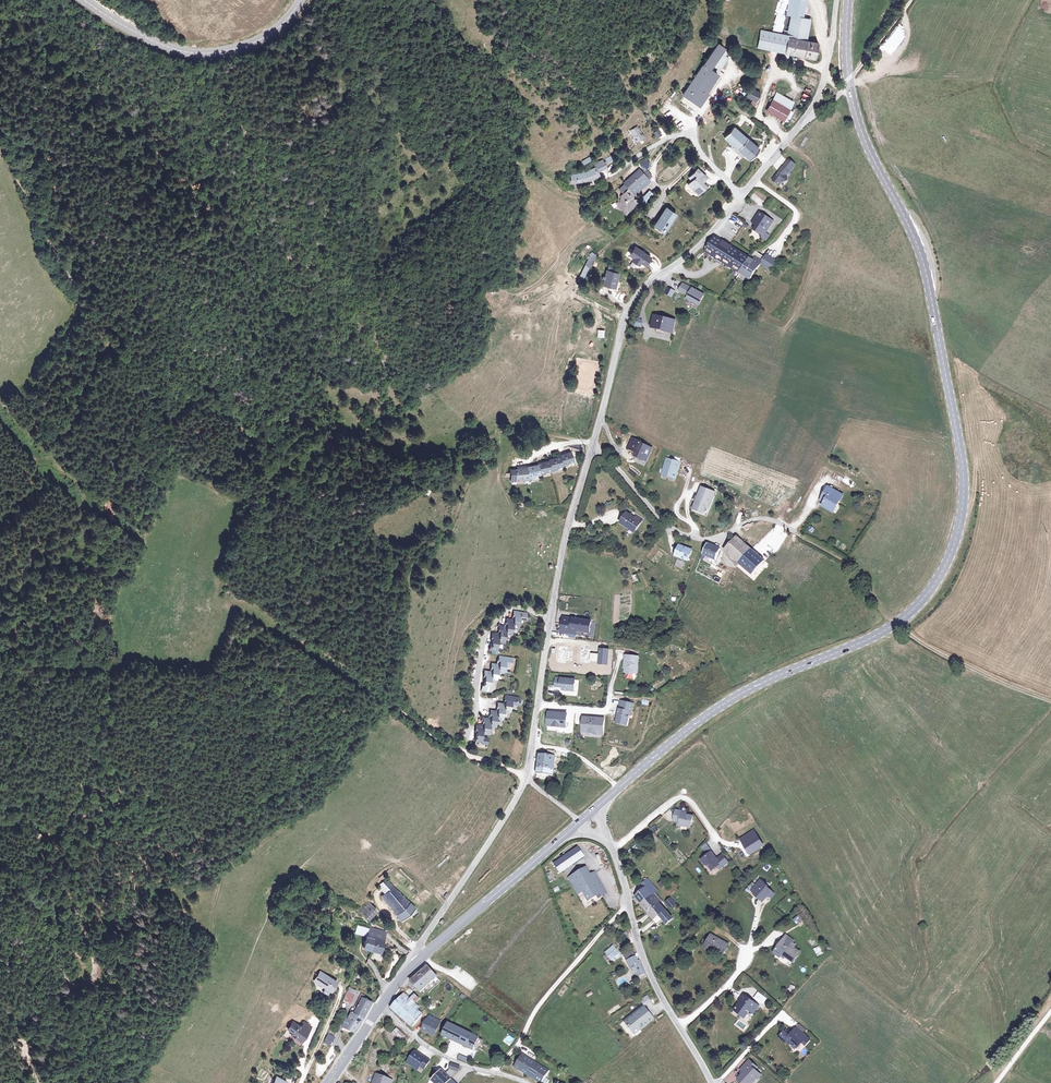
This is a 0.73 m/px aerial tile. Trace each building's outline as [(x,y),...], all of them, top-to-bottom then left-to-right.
[(803,18),(806,0),(789,0),(786,15),(791,16),(803,18)] [(818,43),(806,41),(810,19),(803,18),(791,16),(789,32),(784,31),(784,34),(761,30),(758,48),(784,53),(783,61),(785,61),(785,63),(787,63),(789,54),(815,59),(818,43)] [(874,53),(886,62),(905,37),(894,28),(874,53)] [(728,58),(724,57),(728,51),(718,44),(683,95),(699,105),(707,93),(705,92),(717,74),(714,72),(715,70),(719,71),(728,58)] [(754,108),(755,106),(761,93),(751,88),(746,97),(753,100),(751,103),(750,105),(754,108)] [(789,109),(793,102),(777,93),(766,111),(783,120),(789,109)] [(787,123),(793,112),(789,109),(783,120),(787,123)] [(632,130),(638,140),(642,138),(636,127),(632,130)] [(750,160),(759,149),(733,127),(724,138),(750,160)] [(799,145),(806,138),(804,135),(797,142),(799,145)] [(805,154),(803,157),(812,162),(813,160),(805,154)] [(646,157),(638,161),(643,170),(651,165),(646,157)] [(789,160),(783,167),(773,180),(780,185),(782,182),(788,182),(787,176),(796,165),(789,160)] [(598,172),(606,168),(603,161),(595,165),(597,168),(593,170),(585,173),(577,175),(571,176),(571,182),(576,182),(583,181),(592,180),(599,176),(598,172)] [(647,169),(643,171),(648,177),(651,175),(647,169)] [(706,178),(698,169),(692,176),(695,178),(688,185),(695,191),(698,189),(701,191),(705,188),(701,184),(706,178)] [(629,189),(633,194),(647,181),(641,174),(627,187),(629,189)] [(631,200),(631,199),(629,197),(633,194),(629,189),(621,196),(622,198),(622,200),(620,200),(620,202),(618,202),(618,206),(624,209),(626,210),(632,206),(633,200),(631,200)] [(726,200),(719,194),(716,198),(718,199),(716,203),(721,207),(726,200)] [(675,214),(666,208),(656,224),(665,230),(675,214)] [(773,221),(761,213),(758,219),(761,221),(756,228),(763,233),(763,234),(762,234),(761,236),(764,239),(768,233),(766,232),(773,221)] [(722,240),(715,236),(705,251),(740,273),(750,258),(728,244),(722,240)] [(634,248),(629,259),(639,264),(644,253),(634,248)] [(775,264),(765,257),(755,251),(750,258),(740,273),(750,279),(761,265),(760,264),(761,263),(770,270),(775,264)] [(596,254),(591,252),(579,277),(583,280),(596,254)] [(603,285),(615,288),(619,272),(606,270),(603,285)] [(687,295),(692,287),(683,282),(678,290),(687,295)] [(704,294),(692,287),(687,295),(685,298),(698,305),(704,294)] [(675,321),(655,316),(653,327),(672,331),(675,321)] [(652,448),(643,445),(641,444),(641,443),(641,442),(632,439),(628,448),(637,452),(635,455),(647,460),(651,450),(652,448)] [(560,456),(560,457),(549,460),(549,461),(538,464),(538,465),(527,467),(526,466),(517,467),(517,469),(508,470),(510,482),(517,481),(516,479),(528,478),(528,477),(540,475),(540,474),(551,471),(551,470),(563,466),(562,465),(574,462),(571,452),(560,456)] [(677,475),(681,463),(667,458),(662,474),(667,476),(667,474),(670,475),(671,477),(677,475)] [(836,475),(834,479),(850,485),(852,480),(836,475)] [(712,500),(708,498),(711,491),(702,487),(699,495),(701,496),(699,500),(697,499),(694,507),(699,509),(700,511),(704,512),(706,507),(709,509),(712,500)] [(828,487),(821,500),(825,502),(822,506),(832,511),(835,505),(837,506),(843,495),(828,487)] [(621,523),(634,532),(642,520),(636,517),(635,518),(627,513),(621,523)] [(753,575),(766,561),(736,534),(723,548),(753,575)] [(716,560),(721,549),(707,543),(703,554),(716,560)] [(693,550),(680,545),(676,556),(689,561),(693,550)] [(674,566),(682,568),(684,561),(676,559),(674,566)] [(741,587),(749,592),(755,582),(748,577),(741,587)] [(526,620),(527,613),(514,611),(512,619),(506,618),(505,627),(499,626),(498,633),(494,632),(494,633),(499,634),(499,639),(491,637),(491,641),(492,641),(491,649),(497,650),(499,642),(505,643),(506,634),(512,635),(513,627),(519,628),(520,619),(526,620)] [(589,632),(591,620),(571,616),(571,618),(562,616),(560,633),(576,635),(577,630),(589,632)] [(609,650),(599,649),(598,664),(608,665),(609,650)] [(635,667),(638,667),(639,657),(626,655),(625,660),(626,660),(625,672),(635,673),(635,667)] [(511,665),(513,658),(499,656),(498,664),(492,663),(491,667),(493,668),(492,671),(491,670),(490,671),(484,671),(483,678),(485,678),(484,686),(482,685),(481,691),(489,692),(491,679),(497,680),(497,678),(499,672),(504,673),(505,664),(511,665)] [(575,686),(575,680),(556,678),(555,686),(563,687),(563,690),(573,691),(573,686),(575,686)] [(506,700),(505,704),(502,703),(501,707),(497,707),(496,711),(490,710),(489,718),(483,718),(482,726),(476,725),(475,732),(476,733),(475,741),(481,742),(481,743),(487,744),(488,738),(482,737),(483,733),(489,734),(490,726),(496,727),(497,719),(503,720),(504,711),(510,712),(511,704),(517,705),(519,697),(505,695),(504,700),(506,700)] [(633,704),(621,701),(617,722),(627,724),(630,712),(631,712),(633,704)] [(567,713),(548,711),(546,726),(566,728),(567,713)] [(590,720),(584,719),(583,732),(603,734),(604,719),(590,718),(590,720)] [(555,757),(555,751),(548,750),(547,756),(539,755),(537,767),(554,769),(555,757)] [(553,776),(554,769),(537,767),(536,774),(553,776)] [(686,812),(676,810),(675,816),(681,817),(679,825),(691,827),(693,816),(686,815),(686,812)] [(754,831),(747,835),(750,840),(744,844),(750,854),(764,846),(754,831)] [(576,847),(553,863),(559,872),(583,856),(576,847)] [(717,859),(712,852),(701,860),(705,865),(708,865),(711,869),(712,868),(715,868),(720,864),(722,866),(728,862),(723,855),(717,859)] [(586,867),(569,876),(578,892),(583,889),(588,898),(600,892),(601,894),(606,891),(595,871),(590,874),(586,867)] [(402,919),(414,910),(387,876),(378,883),(386,893),(383,896),(402,919)] [(658,891),(648,879),(642,884),(645,888),(646,887),(653,894),(658,891)] [(661,880),(657,884),(661,888),(665,884),(661,880)] [(758,897),(763,901),(768,896),(772,891),(767,887),(768,887),(761,880),(752,890),(759,896),(758,897)] [(658,924),(664,919),(668,923),(673,919),(669,914),(660,903),(653,894),(646,887),(645,888),(636,897),(641,904),(658,924)] [(670,897),(665,902),(671,909),(676,904),(670,897)] [(364,901),(353,909),(362,918),(372,910),(364,901)] [(793,918),(795,924),(803,921),(800,915),(793,918)] [(587,920),(580,928),(584,931),(591,924),(587,920)] [(375,935),(371,950),(379,952),(385,931),(370,926),(369,930),(368,932),(375,935)] [(366,936),(363,948),(371,950),(375,935),(368,932),(369,930),(358,927),(356,934),(366,936)] [(701,945),(705,947),(704,947),(722,957),(729,944),(711,935),(708,941),(704,939),(701,945)] [(793,962),(800,952),(783,940),(774,953),(780,957),(782,954),(793,962)] [(612,963),(622,956),(613,945),(604,952),(612,963)] [(813,949),(817,956),(823,953),(819,946),(813,949)] [(630,947),(622,951),(624,956),(632,952),(630,947)] [(632,952),(624,956),(626,961),(629,960),(632,968),(635,967),(637,971),(642,969),(636,957),(634,957),(632,952)] [(427,964),(410,978),(419,990),(436,976),(427,964)] [(336,981),(320,971),(314,981),(331,990),(336,981)] [(388,1006),(395,1011),(403,1018),(410,1024),(420,1010),(415,1006),(418,1003),(416,1001),(414,1000),(419,993),(413,988),(408,984),(388,1006)] [(357,990),(349,987),(343,1000),(347,1001),(351,1003),(357,990)] [(761,1006),(767,999),(758,991),(752,998),(761,1006)] [(646,1002),(654,998),(650,992),(643,996),(646,1002)] [(364,993),(354,1011),(364,1015),(372,1001),(366,997),(366,995),(364,993)] [(753,1014),(759,1006),(744,995),(740,1000),(742,1001),(742,1002),(741,1001),(734,1010),(743,1017),(748,1010),(753,1014)] [(648,1011),(637,1000),(620,1016),(630,1027),(648,1011)] [(354,1011),(352,1015),(350,1014),(345,1023),(356,1029),(364,1015),(354,1011)] [(436,1020),(423,1015),(419,1026),(432,1031),(436,1020)] [(477,1032),(448,1017),(441,1030),(474,1046),(479,1038),(475,1036),(477,1032)] [(296,1026),(288,1020),(283,1028),(288,1031),(286,1034),(295,1040),(302,1030),(296,1026)] [(305,1025),(300,1021),(296,1026),(302,1030),(305,1025)] [(391,1028),(400,1036),(403,1033),(395,1024),(391,1028)] [(790,1035),(784,1031),(779,1036),(786,1042),(788,1042),(787,1040),(786,1039),(790,1035)] [(802,1042),(805,1045),(810,1039),(803,1032),(800,1036),(794,1031),(790,1035),(786,1039),(787,1040),(788,1042),(790,1044),(793,1044),(797,1048),(802,1042)] [(335,1037),(328,1034),(325,1042),(330,1045),(335,1037)] [(430,1060),(414,1049),(406,1061),(421,1072),(430,1060)] [(512,1067),(539,1082),(541,1082),(542,1081),(545,1082),(547,1082),(549,1080),(544,1078),(548,1070),(521,1053),(512,1067)] [(761,1075),(754,1068),(756,1066),(749,1060),(741,1069),(744,1072),(738,1079),(741,1082),(744,1082),(746,1082),(752,1082),(757,1078),(759,1078),(761,1075)] [(429,1074),(438,1082),(458,1082),(440,1064),(429,1074)] [(372,1082),(391,1082),(392,1079),(375,1073),(372,1082)]
